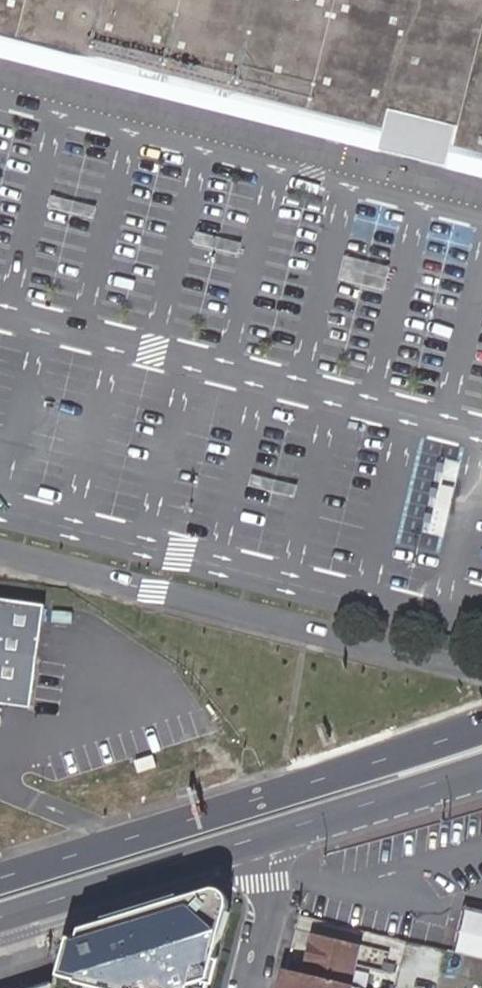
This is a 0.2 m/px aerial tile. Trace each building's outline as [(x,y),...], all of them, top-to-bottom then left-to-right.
[(362,136),(367,145),(374,139),(414,149),(447,157),(451,166),(459,161),(481,166),(481,0),(0,0),(0,46),(362,136)] [(21,709),(31,709),(32,696),(42,605),(0,601),(0,706),(21,709)] [(73,943),(64,977),(100,984),(101,987),(208,987),(228,904),(227,900),(224,897),(220,894),(215,893),(73,943)] [(468,911),(457,954),(481,959),(481,914),(468,911)] [(346,984),(353,986),(354,986),(362,987),(365,987),(367,980),(353,976),(360,946),(315,936),(306,974),(346,984)] [(289,970),(284,987),(353,987),(353,986),(346,984),(306,974),(305,974),(289,970)]
